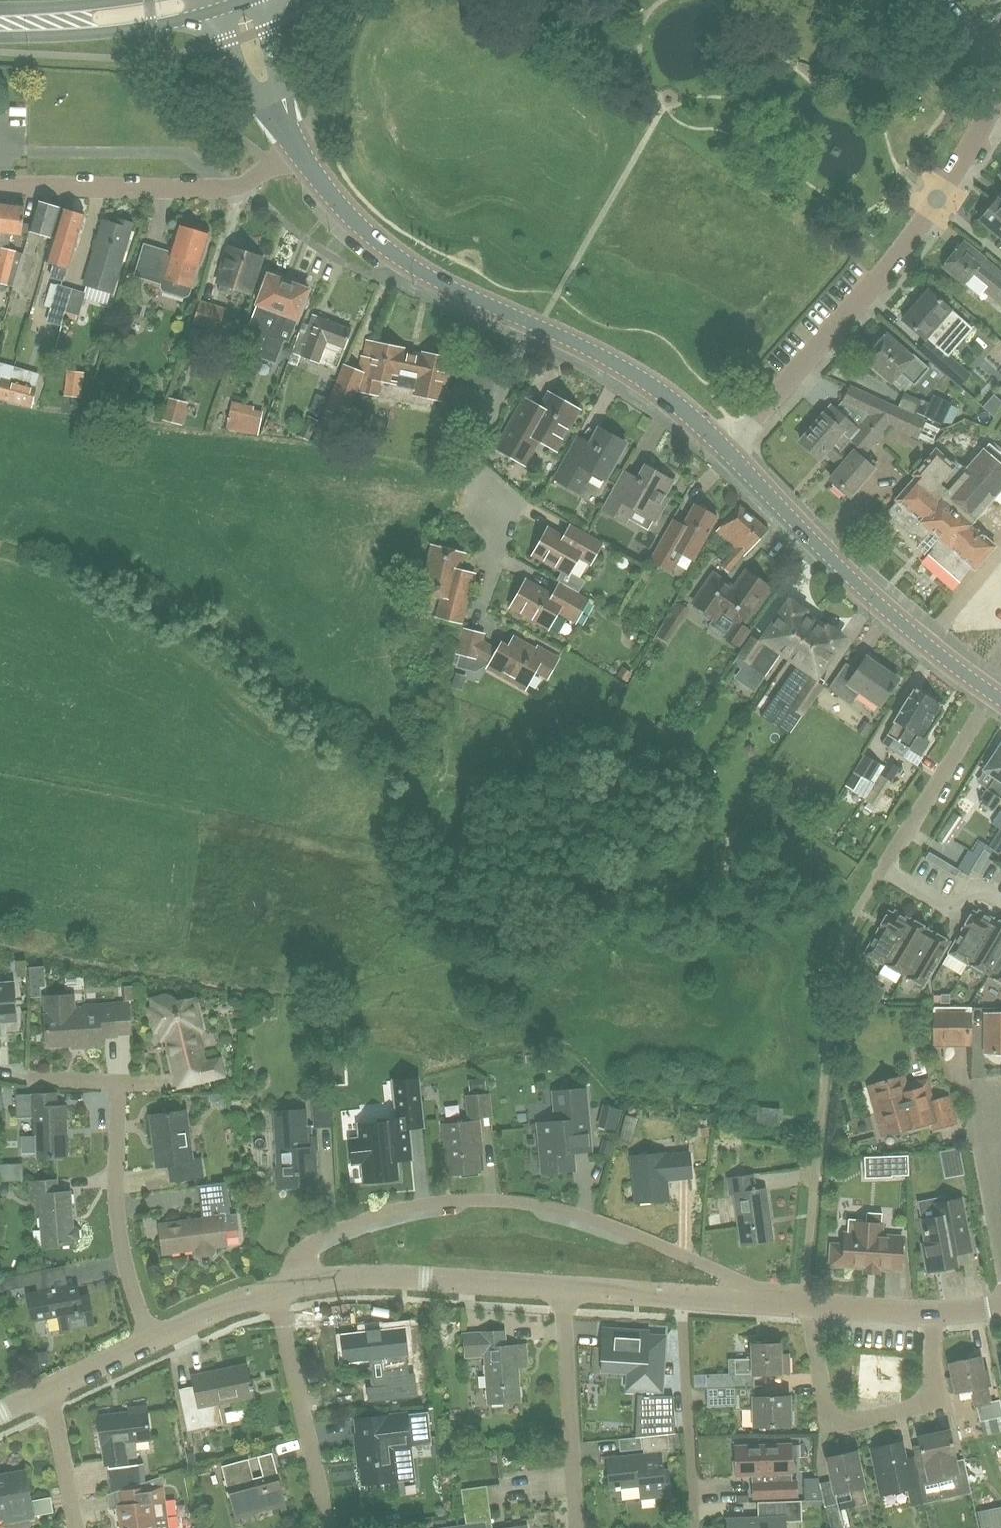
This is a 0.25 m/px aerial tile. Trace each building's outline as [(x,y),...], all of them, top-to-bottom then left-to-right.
[(989,208),(984,207),(978,214),(980,219),(979,220),(1000,238),(1000,202),(997,199),(989,208)] [(38,252),(34,251),(40,233),(50,236),(58,207),(38,201),(23,254),(13,287),(12,290),(26,294),(38,252)] [(0,218),(0,247),(7,248),(9,232),(21,234),(24,207),(2,205),(0,218)] [(52,265),(49,275),(64,279),(83,214),(62,208),(53,237),(45,263),(52,265)] [(102,221),(84,285),(111,293),(130,229),(102,221)] [(194,227),(193,230),(178,226),(170,253),(152,247),(143,244),(134,276),(161,284),(160,287),(163,292),(184,298),(189,295),(199,263),(200,263),(208,235),(205,234),(206,231),(194,227)] [(973,275),(987,287),(984,291),(998,302),(1000,299),(1000,273),(984,260),(985,259),(965,243),(944,268),(965,285),(973,275)] [(260,256),(245,251),(246,248),(233,245),(232,248),(229,247),(219,283),(220,284),(217,292),(227,295),(230,287),(250,292),(260,256)] [(6,285),(13,287),(23,254),(0,248),(0,290),(1,290),(5,288),(6,285)] [(261,349),(267,333),(268,333),(288,282),(280,279),(281,275),(271,272),(270,275),(268,274),(256,304),(257,304),(246,334),(243,342),(261,349)] [(288,282),(268,333),(267,333),(261,349),(258,357),(275,364),(284,341),(287,342),(308,289),(305,288),(306,285),(296,281),(295,285),(288,282)] [(65,312),(72,289),(67,287),(57,284),(46,322),(61,326),(65,312)] [(65,312),(78,316),(85,293),(77,290),(72,289),(65,312)] [(938,348),(962,320),(950,310),(950,309),(929,291),(927,292),(928,292),(914,308),(911,305),(902,315),(905,318),(905,319),(904,318),(903,320),(925,339),(926,338),(930,342),(920,353),(959,386),(969,374),(938,348)] [(199,299),(192,323),(218,331),(225,308),(207,302),(199,299)] [(297,366),(305,343),(307,344),(302,356),(319,362),(326,341),(344,347),(351,329),(312,316),(305,336),(299,333),(288,363),(297,366)] [(184,347),(197,350),(202,331),(190,327),(184,347)] [(905,392),(912,384),(914,386),(929,369),(913,354),(910,357),(887,337),(868,359),(891,380),(905,392)] [(381,379),(397,382),(396,386),(414,390),(413,394),(429,398),(443,401),(452,360),(438,357),(411,352),(411,353),(403,351),(403,348),(368,341),(365,356),(362,356),(360,370),(356,389),(359,390),(378,394),(381,379)] [(332,401),(326,416),(318,437),(338,445),(351,409),(359,390),(356,389),(360,370),(353,368),(345,365),(333,399),(332,401)] [(82,372),(68,371),(65,396),(80,398),(82,372)] [(5,400),(11,379),(0,376),(0,399),(5,400)] [(32,408),(37,386),(11,379),(5,400),(32,408)] [(871,414),(881,402),(850,387),(843,402),(871,414)] [(510,418),(514,420),(497,448),(522,462),(536,438),(555,449),(579,409),(551,392),(542,407),(533,402),(523,396),(510,418)] [(914,412),(941,425),(944,418),(948,419),(952,410),(949,409),(951,403),(933,395),(929,404),(921,400),(914,412)] [(162,420),(181,425),(187,402),(168,397),(162,420)] [(231,401),(225,430),(236,431),(238,418),(242,403),(231,401)] [(831,478),(834,481),(831,485),(843,495),(846,491),(851,495),(873,470),(872,469),(876,464),(867,456),(863,460),(854,453),(858,448),(864,453),(889,424),(917,437),(924,422),(881,402),(871,414),(859,428),(833,458),(842,465),(831,478)] [(823,414),(822,414),(809,430),(805,430),(801,435),(801,438),(800,440),(820,457),(825,451),(833,458),(859,428),(836,409),(831,405),(823,414)] [(238,418),(236,431),(246,433),(248,420),(238,418)] [(584,440),(578,436),(555,478),(580,492),(592,471),(605,479),(625,442),(599,428),(591,443),(584,440)] [(989,443),(983,451),(964,473),(955,466),(935,449),(912,475),(915,478),(896,500),(896,501),(888,510),(889,516),(911,535),(916,535),(922,540),(916,548),(924,554),(931,547),(932,549),(927,555),(959,583),(973,568),(974,569),(994,546),(957,514),(961,509),(974,520),(1000,489),(1000,454),(989,443)] [(631,474),(625,471),(603,510),(625,522),(633,508),(655,520),(666,501),(662,499),(673,480),(646,465),(638,479),(631,474)] [(699,503),(697,505),(694,503),(682,524),(676,521),(672,518),(650,559),(664,566),(674,548),(694,559),(717,516),(706,510),(707,508),(699,503)] [(716,530),(735,548),(720,566),(728,573),(743,555),(744,556),(769,529),(739,505),(716,530)] [(578,564),(576,561),(579,556),(591,563),(602,543),(570,525),(567,530),(564,537),(548,528),(534,552),(563,568),(570,572),(574,571),(578,564)] [(466,571),(460,569),(464,552),(434,544),(422,590),(444,596),(439,615),(462,621),(474,573),(466,571)] [(741,624),(751,609),(753,611),(770,586),(746,570),(735,586),(713,571),(693,600),(716,616),(720,611),(736,622),(727,636),(738,643),(748,629),(741,624)] [(560,582),(560,583),(557,588),(554,595),(526,579),(511,606),(549,627),(558,610),(576,620),(588,599),(578,593),(579,593),(560,582)] [(790,657),(815,622),(803,613),(805,611),(803,610),(802,604),(796,600),(791,601),(790,600),(761,641),(756,638),(752,635),(738,655),(765,674),(782,651),(790,657)] [(815,622),(790,657),(798,662),(775,695),(788,705),(776,722),(790,732),(824,684),(819,681),(815,678),(844,637),(842,636),(841,632),(834,627),(829,628),(828,627),(826,630),(815,622)] [(491,662),(490,665),(527,686),(537,669),(549,675),(558,658),(538,647),(536,649),(514,637),(509,646),(506,644),(499,646),(497,650),(480,640),(482,634),(473,631),(465,629),(458,652),(460,653),(478,658),(479,654),(491,662)] [(885,671),(870,660),(867,658),(853,677),(847,673),(842,670),(829,688),(851,703),(860,690),(881,705),(889,693),(891,694),(894,689),(893,688),(898,681),(895,679),(897,676),(886,669),(885,671)] [(899,715),(928,733),(943,709),(939,707),(941,704),(915,688),(899,715)] [(925,738),(928,733),(899,715),(882,742),(904,756),(909,748),(920,755),(929,741),(925,738)] [(1000,802),(1000,744),(992,758),(988,757),(983,765),(985,768),(984,770),(995,777),(978,801),(994,812),(1000,802)] [(864,755),(853,772),(845,786),(855,792),(863,778),(870,782),(880,764),(868,757),(864,755)] [(891,782),(900,768),(888,761),(879,775),(891,782)] [(993,849),(986,845),(983,850),(990,854),(993,849)] [(977,860),(984,864),(990,854),(983,850),(977,860)] [(934,865),(939,858),(928,852),(924,859),(934,865)] [(945,871),(949,864),(939,858),(934,865),(945,871)] [(977,874),(984,864),(977,860),(970,870),(977,874)] [(949,864),(945,871),(955,877),(959,870),(949,864)] [(884,964),(910,919),(909,920),(894,911),(892,914),(888,911),(878,929),(863,954),(882,965),(883,964),(884,964)] [(967,964),(968,964),(995,919),(994,919),(993,920),(978,911),(977,914),(972,911),(962,928),(962,929),(948,953),(948,954),(967,965),(967,964)] [(903,974),(929,932),(926,930),(927,929),(910,919),(884,964),(900,974),(901,973),(903,974)] [(1000,952),(1000,923),(995,919),(968,964),(984,974),(985,973),(988,974),(1000,952)] [(929,932),(903,974),(906,976),(905,977),(922,987),(949,942),(932,932),(931,933),(929,932)] [(988,974),(990,976),(990,977),(1000,984),(1000,952),(988,974)] [(17,1022),(15,1005),(14,981),(0,982),(0,1023),(17,1022)] [(867,995),(879,1002),(886,990),(874,983),(867,995)] [(132,1034),(130,1003),(76,1006),(75,993),(44,995),(48,1045),(82,1043),(82,1046),(101,1045),(100,1039),(118,1038),(118,1035),(132,1034)] [(949,995),(940,995),(940,1004),(949,1004),(949,995)] [(165,1031),(176,1071),(172,1072),(174,1081),(176,1090),(227,1078),(222,1055),(203,1060),(192,1013),(197,1012),(193,997),(177,1001),(174,998),(170,997),(165,996),(161,997),(157,1000),(155,1003),(154,1007),(151,1008),(156,1026),(165,1031)] [(969,1044),(969,1022),(968,1007),(932,1007),(932,1022),(933,1043),(953,1043),(969,1044)] [(985,1014),(985,1022),(985,1054),(1000,1054),(1000,1014),(985,1014)] [(883,1137),(907,1131),(933,1124),(935,1130),(954,1125),(947,1098),(931,1103),(926,1083),(904,1089),(901,1078),(871,1086),(879,1112),(876,1113),(880,1127),(883,1137)] [(424,1126),(422,1104),(420,1080),(393,1083),(396,1110),(408,1109),(409,1127),(418,1127),(424,1126)] [(572,1152),(576,1151),(582,1151),(591,1150),(585,1086),(556,1089),(558,1121),(539,1122),(543,1173),(574,1170),(572,1152)] [(310,1090),(313,1128),(326,1127),(334,1126),(331,1089),(310,1090)] [(21,1152),(36,1152),(36,1157),(67,1156),(65,1105),(57,1106),(56,1098),(56,1092),(28,1093),(28,1094),(15,1095),(16,1118),(32,1117),(32,1135),(21,1136),(21,1152)] [(483,1116),(490,1115),(488,1094),(466,1096),(469,1117),(483,1116)] [(602,1105),(597,1126),(618,1131),(623,1110),(602,1105)] [(756,1121),(778,1124),(779,1117),(780,1109),(757,1107),(756,1121)] [(276,1110),(277,1125),(279,1167),(274,1167),(275,1186),(280,1185),(280,1186),(317,1184),(315,1146),(312,1146),(311,1126),(308,1126),(306,1109),(276,1110)] [(412,1152),(409,1127),(408,1109),(396,1110),(397,1122),(380,1123),(380,1125),(359,1127),(361,1141),(350,1143),(353,1163),(362,1162),(364,1181),(399,1178),(397,1160),(412,1158),(412,1152)] [(199,1158),(192,1159),(185,1110),(152,1114),(155,1138),(158,1137),(162,1165),(169,1164),(170,1172),(171,1179),(202,1175),(199,1158)] [(443,1124),(448,1174),(479,1171),(477,1143),(480,1143),(477,1121),(443,1124)] [(959,1148),(941,1152),(943,1162),(961,1159),(959,1148)] [(684,1177),(692,1176),(690,1153),(665,1155),(665,1153),(633,1156),(637,1202),(669,1199),(667,1178),(684,1177)] [(884,1155),(885,1177),(891,1177),(891,1175),(908,1174),(908,1154),(884,1155)] [(736,1194),(743,1244),(773,1240),(766,1189),(756,1190),(755,1183),(754,1175),(729,1179),(731,1195),(736,1194)] [(76,1227),(73,1227),(70,1190),(57,1191),(56,1177),(30,1179),(32,1199),(39,1198),(43,1245),(74,1243),(74,1239),(77,1239),(79,1236),(78,1228),(76,1227)] [(918,1201),(921,1221),(926,1244),(923,1245),(928,1273),(956,1267),(954,1256),(963,1254),(971,1253),(961,1200),(944,1203),(942,1196),(918,1201)] [(228,1202),(201,1205),(203,1218),(164,1223),(168,1253),(195,1250),(196,1256),(207,1264),(215,1254),(214,1247),(226,1246),(224,1231),(238,1229),(236,1214),(230,1214),(228,1202)] [(852,1223),(852,1235),(844,1235),(844,1246),(839,1247),(835,1249),(832,1252),(831,1256),(832,1260),(834,1263),(838,1266),(841,1266),(894,1270),(900,1270),(902,1238),(881,1237),(881,1225),(867,1224),(852,1223)] [(31,1320),(57,1315),(59,1328),(65,1327),(93,1322),(88,1295),(77,1297),(75,1285),(26,1294),(31,1320)] [(404,1328),(343,1334),(346,1361),(384,1357),(387,1384),(381,1385),(382,1392),(383,1399),(418,1396),(416,1380),(409,1381),(404,1328)] [(602,1370),(626,1372),(625,1388),(661,1390),(661,1379),(664,1337),(647,1336),(648,1332),(604,1330),(602,1359),(603,1359),(602,1370)] [(486,1349),(489,1404),(519,1402),(518,1384),(516,1384),(515,1368),(528,1367),(526,1345),(505,1347),(505,1339),(504,1331),(469,1333),(463,1334),(464,1357),(482,1356),(482,1349),(486,1349)] [(789,1354),(780,1354),(780,1344),(752,1345),(752,1358),(728,1359),(728,1373),(706,1374),(693,1375),(694,1389),(706,1388),(726,1388),(755,1387),(754,1380),(754,1375),(790,1373),(789,1354)] [(855,1351),(857,1400),(904,1398),(902,1349),(855,1351)] [(954,1376),(946,1378),(950,1393),(958,1392),(958,1393),(971,1390),(975,1406),(976,1406),(978,1414),(980,1422),(1000,1417),(1000,1412),(998,1400),(989,1402),(986,1386),(988,1386),(984,1370),(980,1371),(977,1357),(951,1363),(954,1376)] [(192,1375),(194,1387),(187,1389),(179,1390),(187,1431),(222,1424),(217,1401),(253,1394),(247,1364),(199,1374),(192,1375)] [(755,1387),(726,1388),(706,1388),(707,1397),(707,1406),(733,1405),(733,1409),(734,1409),(734,1410),(754,1409),(754,1427),(790,1425),(790,1422),(794,1422),(793,1411),(790,1411),(789,1396),(755,1397),(755,1387)] [(137,1456),(135,1440),(150,1438),(147,1410),(99,1416),(102,1444),(104,1444),(106,1463),(126,1461),(126,1457),(137,1456)] [(427,1410),(405,1412),(405,1414),(370,1418),(356,1419),(356,1426),(357,1432),(355,1433),(359,1466),(362,1465),(364,1483),(394,1480),(413,1478),(410,1446),(410,1444),(430,1442),(427,1410)] [(964,1458),(954,1461),(953,1457),(955,1456),(949,1430),(943,1432),(918,1437),(923,1463),(928,1480),(952,1474),(955,1488),(969,1485),(964,1458)] [(638,1486),(640,1500),(672,1496),(669,1470),(663,1470),(661,1451),(669,1450),(667,1434),(666,1434),(642,1437),(644,1454),(605,1458),(608,1489),(638,1486)] [(910,1457),(904,1458),(900,1442),(871,1449),(879,1484),(876,1484),(879,1496),(907,1490),(910,1506),(924,1503),(914,1456),(910,1457)] [(753,1487),(754,1499),(798,1497),(797,1480),(793,1480),(791,1444),(734,1446),(736,1476),(753,1475),(753,1487)] [(828,1458),(832,1480),(835,1492),(849,1489),(853,1506),(866,1504),(862,1486),(863,1485),(856,1452),(828,1458)] [(251,1468),(249,1459),(249,1458),(223,1464),(238,1522),(239,1522),(237,1514),(281,1503),(282,1510),(286,1509),(277,1472),(254,1478),(251,1468)] [(109,1479),(110,1493),(141,1482),(139,1464),(107,1468),(109,1479)] [(4,1512),(6,1521),(32,1516),(30,1501),(24,1471),(0,1476),(0,1513),(4,1512)] [(163,1486),(162,1477),(121,1490),(121,1492),(123,1505),(119,1506),(119,1508),(122,1527),(169,1527),(163,1486)] [(823,1499),(819,1484),(818,1478),(803,1478),(804,1487),(804,1500),(822,1499),(823,1499)] [(487,1496),(486,1485),(461,1489),(466,1525),(442,1527),(492,1527),(487,1496)] [(786,1522),(803,1521),(802,1500),(757,1503),(758,1511),(758,1517),(728,1519),(728,1527),(786,1527),(786,1522)] [(839,1503),(827,1505),(831,1527),(844,1527),(839,1503)] [(987,1509),(991,1527),(994,1527),(1000,1526),(1000,1505),(987,1509)]
